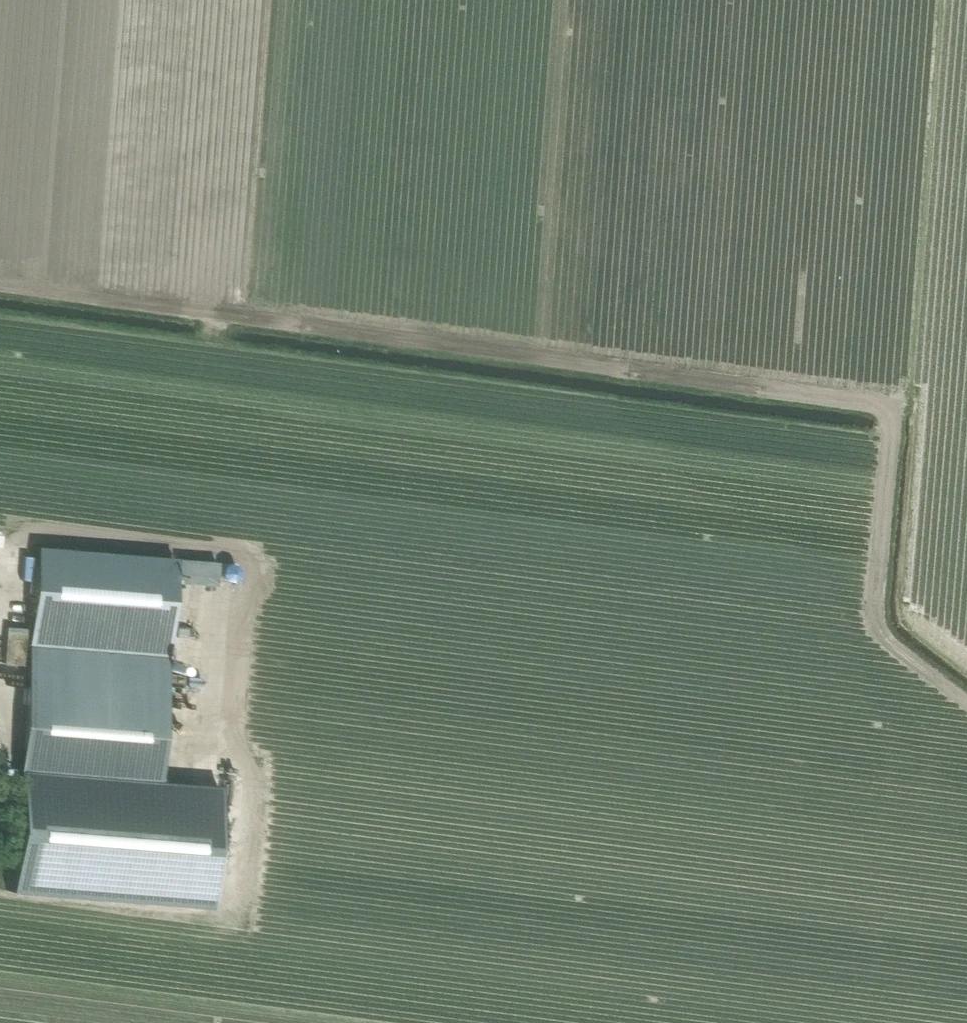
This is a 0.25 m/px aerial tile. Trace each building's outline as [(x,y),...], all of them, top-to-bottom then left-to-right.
[(5,627),(2,663),(24,665),(18,747),(16,769),(7,891),(206,907),(216,785),(155,780),(157,758),(173,558),(33,547),(26,629),(5,627)] [(215,562),(176,559),(174,583),(213,586),(215,562)]
